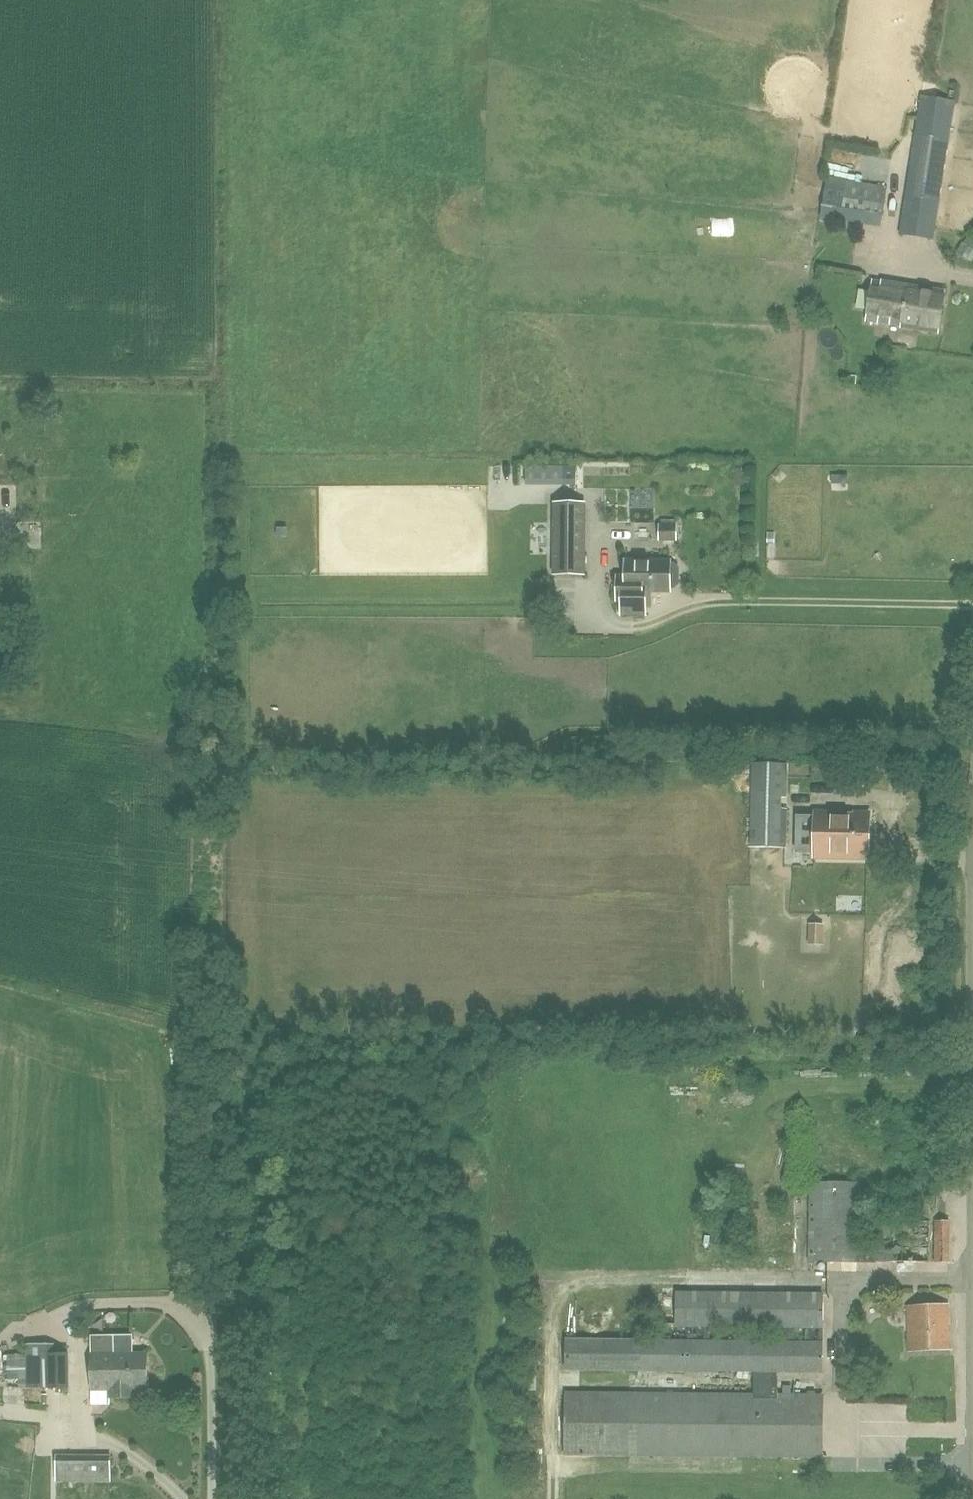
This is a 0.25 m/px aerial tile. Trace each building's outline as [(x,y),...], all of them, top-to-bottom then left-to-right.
[(933,239),(955,102),(921,97),(900,234),(933,239)] [(884,211),(887,187),(846,181),(842,205),(862,208),(860,224),(880,228),(882,211),(884,211)] [(972,251),(972,248),(965,243),(959,252),(968,258),(972,251)] [(938,333),(944,293),(873,282),(867,322),(938,333)] [(564,467),(526,467),(526,481),(564,481),(564,467)] [(584,575),(584,505),(554,505),(554,575),(584,575)] [(676,541),(676,526),(660,526),(660,541),(676,541)] [(645,615),(645,601),(642,600),(642,592),(645,592),(670,592),(670,589),(674,589),(679,584),(679,569),(675,564),(670,564),(670,562),(626,562),(626,578),(618,578),(617,602),(622,602),(622,615),(645,615)] [(787,798),(788,764),(752,764),(750,848),(786,849),(787,811),(782,810),(782,798),(787,798)] [(811,765),(811,779),(835,779),(836,765),(811,765)] [(815,813),(814,857),(869,858),(870,814),(815,813)] [(823,945),(824,925),(810,925),(810,945),(823,945)] [(873,1246),(861,1246),(861,1182),(810,1182),(810,1261),(930,1261),(930,1221),(873,1221),(873,1246)] [(950,1262),(950,1222),(936,1222),(935,1262),(950,1262)] [(662,1292),(661,1342),(567,1341),(566,1369),(754,1371),(754,1395),(683,1394),(632,1394),(566,1393),(565,1454),(822,1457),(823,1396),(795,1396),(795,1385),(778,1384),(779,1380),(779,1371),(823,1371),(824,1294),(662,1292)] [(909,1351),(951,1349),(949,1305),(907,1307),(909,1351)] [(133,1353),(133,1335),(115,1336),(115,1353),(92,1354),(92,1391),(110,1391),(110,1398),(135,1398),(135,1390),(148,1390),(148,1353),(133,1353)] [(70,1389),(69,1353),(47,1353),(47,1354),(27,1354),(27,1355),(10,1355),(10,1379),(20,1378),(20,1370),(27,1370),(27,1387),(47,1388),(70,1389)] [(845,1403),(846,1424),(856,1424),(855,1403),(845,1403)] [(111,1482),(111,1456),(57,1456),(56,1481),(111,1482)]
